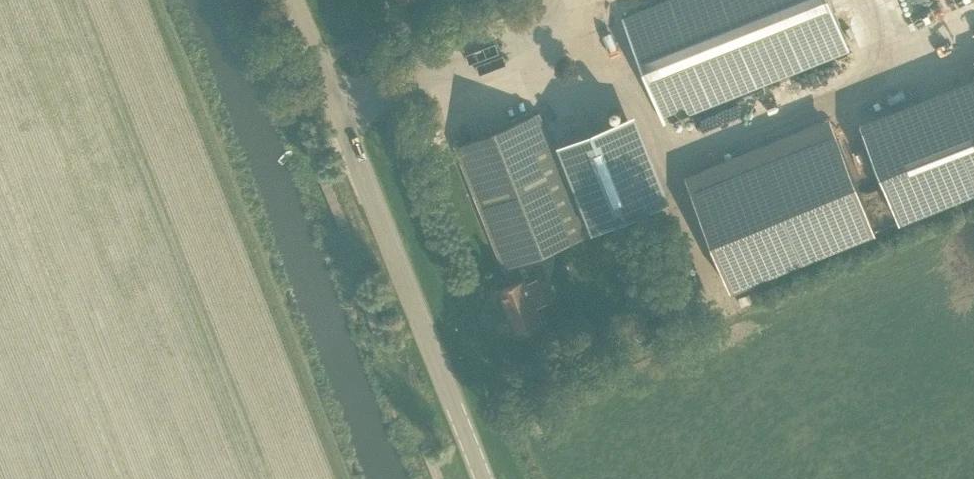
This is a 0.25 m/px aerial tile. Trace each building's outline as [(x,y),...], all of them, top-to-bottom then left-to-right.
[(666,122),(851,48),(832,0),(671,0),(625,18),(666,122)] [(506,23),(511,33),(520,29),(515,19),(506,23)] [(863,129),(900,222),(973,193),(973,85),(863,129)] [(521,263),(591,235),(540,111),(456,146),(505,269),(506,269),(513,284),(501,289),(519,333),(545,322),(540,308),(546,306),(536,281),(530,283),(528,278),(527,279),(521,263)] [(665,205),(629,118),(561,146),(596,233),(665,205)] [(841,138),(696,196),(733,289),(878,231),(841,138)]
